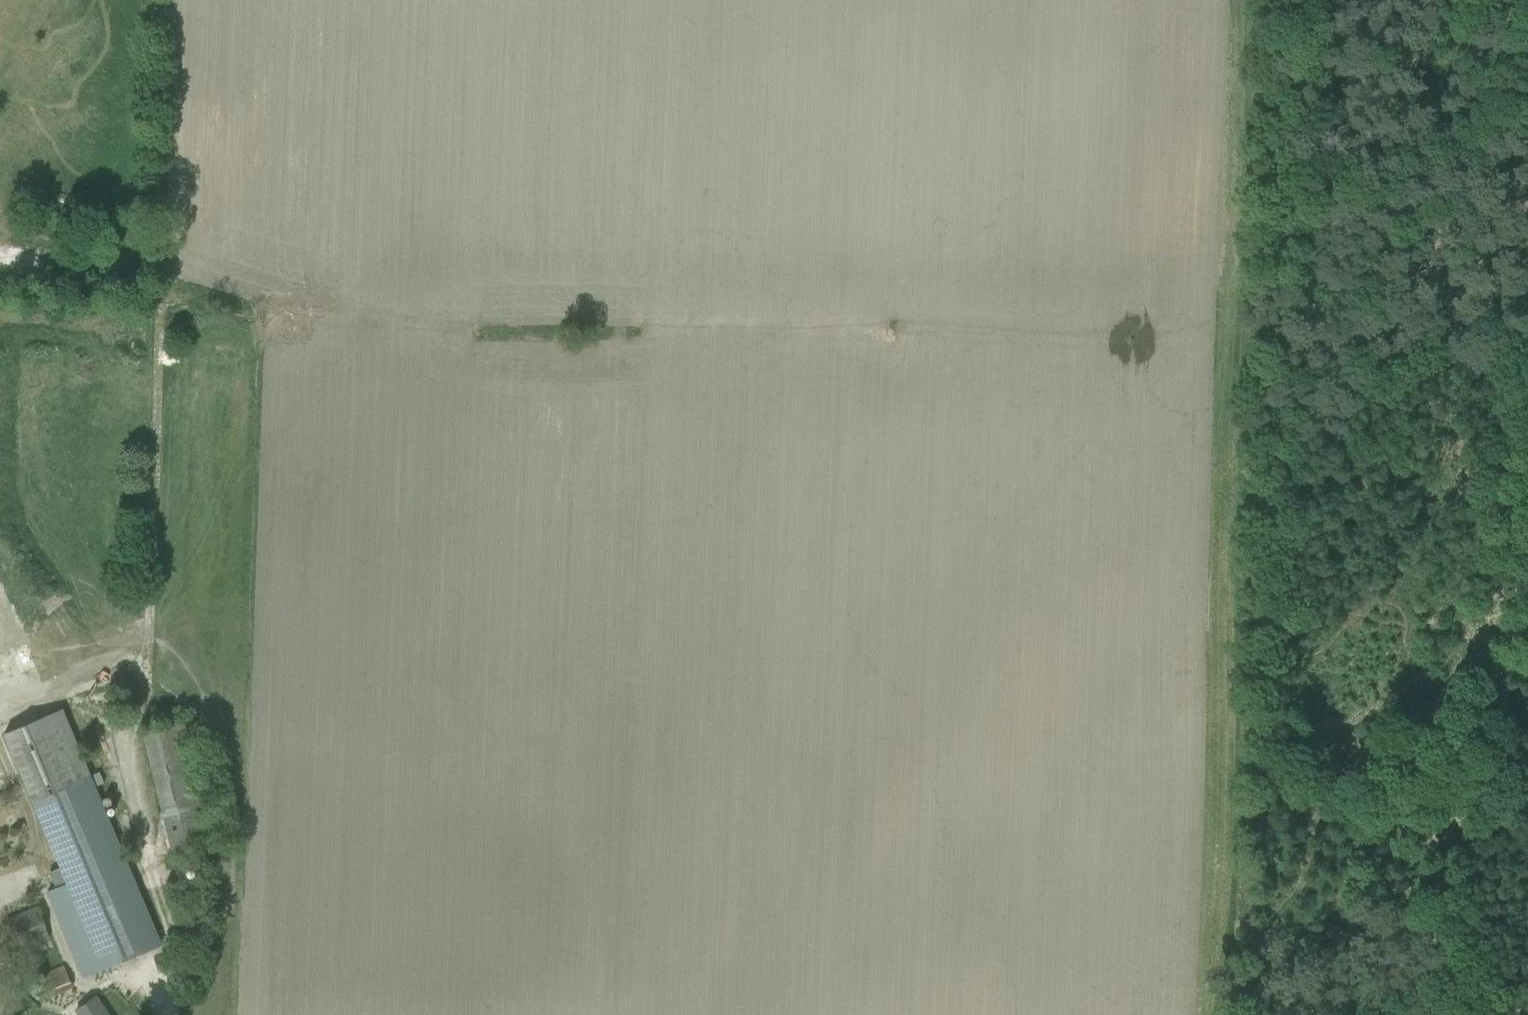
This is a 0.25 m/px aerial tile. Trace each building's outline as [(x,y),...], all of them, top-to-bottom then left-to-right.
[(4,733),(65,882),(47,891),(81,976),(161,943),(61,709),(4,733)] [(141,730),(171,855),(218,842),(207,791),(200,792),(183,720),(141,730)] [(11,793),(0,767),(0,797),(11,793)] [(7,920),(16,942),(18,947),(9,951),(21,983),(31,979),(25,962),(33,959),(29,946),(48,938),(36,908),(7,920)] [(33,977),(41,999),(71,988),(63,966),(33,977)] [(75,1010),(79,1014),(108,1014),(95,996),(75,1010)]
